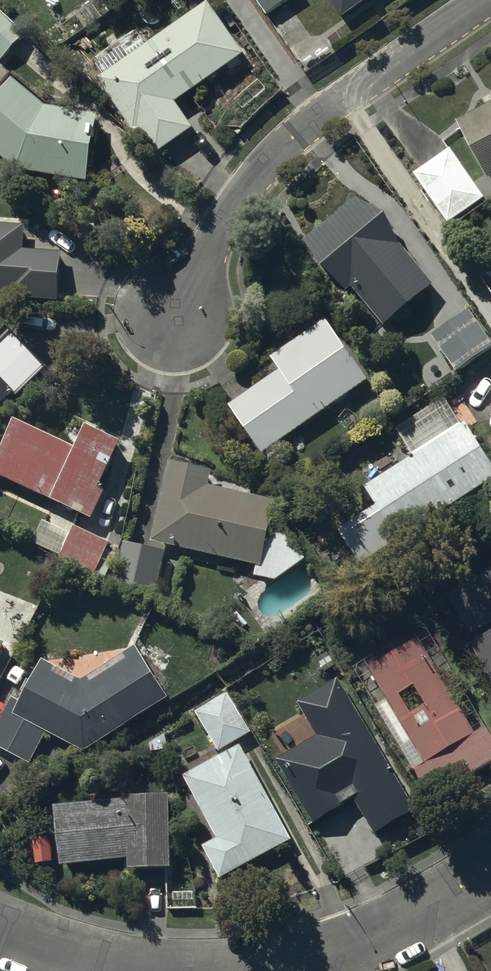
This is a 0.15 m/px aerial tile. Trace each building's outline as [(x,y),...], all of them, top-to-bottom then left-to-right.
[(211,0),(209,0),(103,73),(157,150),(195,124),(177,98),(246,50),(211,0)] [(269,12),(285,0),(260,0),(269,12)] [(363,0),(334,0),(343,14),(363,0)] [(0,8),(0,54),(3,57),(26,32),(0,8)] [(13,75),(0,91),(0,150),(18,165),(90,177),(100,110),(47,101),(13,75)] [(458,118),(489,175),(490,174),(490,100),(458,118)] [(451,145),(415,170),(450,221),(486,195),(451,145)] [(359,192),(305,238),(343,283),(348,278),(385,322),(434,281),(359,192)] [(59,294),(63,250),(24,247),(26,223),(0,221),(0,289),(59,294)] [(433,331),(457,368),(490,346),(490,334),(471,305),(433,331)] [(282,367),(231,402),(264,449),(369,377),(327,317),(273,354),(282,367)] [(16,386),(0,370),(0,402),(16,386)] [(18,415),(0,453),(0,471),(92,514),(128,437),(89,419),(78,443),(18,415)] [(367,484),(401,536),(490,477),(490,454),(467,418),(367,484)] [(213,467),(170,457),(152,539),(263,562),(278,496),(210,482),(213,467)] [(111,539),(76,522),(60,553),(95,570),(111,539)] [(158,589),(167,547),(125,537),(113,579),(158,589)] [(455,589),(490,647),(490,567),(455,589)] [(416,767),(433,795),(490,760),(490,729),(488,724),(477,730),(421,635),(371,664),(428,759),(416,767)] [(81,679),(43,657),(15,712),(87,746),(168,693),(138,645),(81,679)] [(199,708),(221,747),(251,729),(230,691),(199,708)] [(293,836),(242,742),(184,774),(218,836),(204,843),(222,875),(293,836)] [(131,801),(58,810),(64,869),(132,864),(132,873),(175,873),(173,800),(131,801)]
